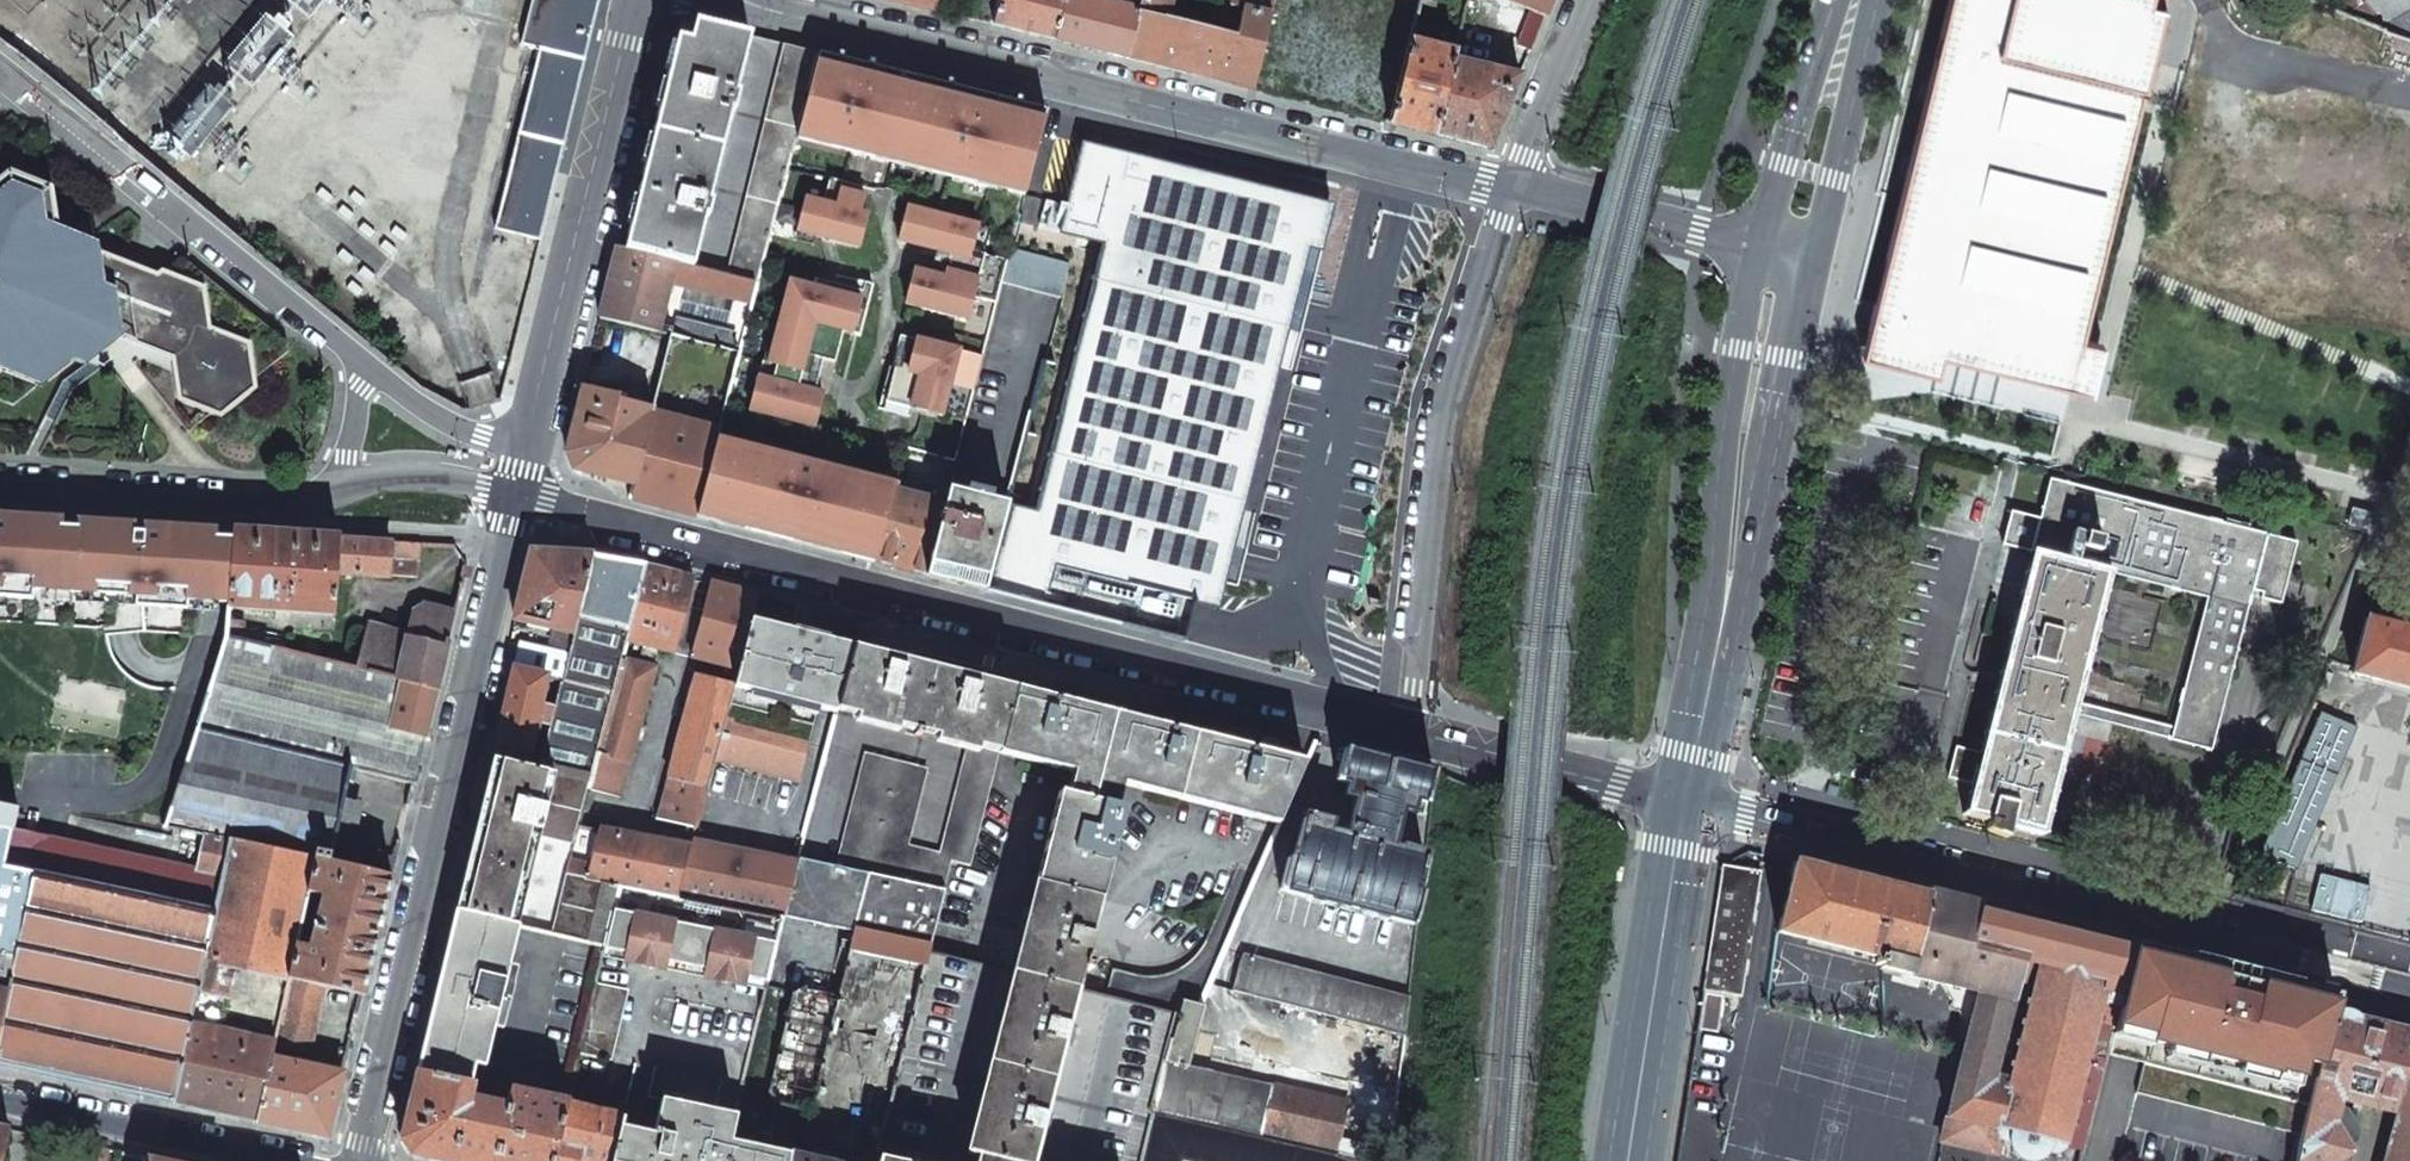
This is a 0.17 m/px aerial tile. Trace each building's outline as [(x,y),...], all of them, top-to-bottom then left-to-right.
[(494,229),(539,241),(598,0),(532,0),(521,44),(540,48),(494,229)] [(925,8),(934,10),(936,0),(895,0),(925,8)] [(994,25),(998,10),(1001,0),(980,0),(974,20),(994,25)] [(994,25),(1025,33),(1055,40),(1065,0),(1001,0),(998,10),(994,25)] [(1055,40),(1092,49),(1127,58),(1141,0),(1103,0),(1101,0),(1065,0),(1055,40)] [(1127,58),(1190,74),(1252,90),(1273,0),(1233,0),(1231,5),(1243,8),(1236,36),(1197,27),(1198,20),(1193,19),(1194,14),(1170,10),(1172,0),(1141,0),(1127,58)] [(1545,16),(1551,0),(1504,0),(1531,11),(1545,16)] [(2080,337),(2164,0),(1949,0),(1866,335),(1862,353),(1937,372),(1942,354),(2069,385),(2090,390),(2102,342),(2080,337)] [(2314,3),(2409,43),(2409,0),(2320,0),(2314,3)] [(1545,16),(1531,11),(1521,35),(1521,41),(1523,47),(1527,51),(1530,51),(1545,16)] [(636,202),(624,249),(692,267),(750,36),(692,22),(688,41),(676,38),(663,91),(636,202)] [(1410,42),(1390,124),(1411,130),(1433,135),(1452,59),(1454,53),(1410,42)] [(784,45),(728,276),(757,283),(763,260),(766,249),(767,247),(817,53),(784,45)] [(782,539),(842,554),(850,520),(882,528),(892,490),(896,475),(897,469),(903,448),(934,456),(944,417),(942,416),(951,384),(974,391),(983,357),(961,352),(968,319),(972,298),(997,303),(1003,281),(1008,261),(984,255),(993,222),(1000,224),(1020,214),(1047,111),(981,95),(887,71),(817,53),(767,247),(825,262),(822,275),(819,286),(842,292),(839,307),(902,324),(871,441),(725,403),(696,516),(782,539)] [(1452,59),(1433,135),(1490,150),(1519,76),(1497,70),(1491,69),(1452,59)] [(1334,207),(1085,144),(1062,234),(1102,244),(1034,511),(1006,504),(983,590),(1181,642),(1191,603),(1213,608),(1299,271),(1317,275),(1334,207)] [(1,369),(40,384),(72,358),(84,364),(113,341),(188,433),(213,413),(219,415),(252,389),(251,382),(288,353),(287,343),(183,258),(157,278),(95,255),(89,214),(50,198),(49,191),(7,175),(0,181),(0,369),(1,369)] [(599,317),(670,335),(739,352),(757,283),(728,276),(692,267),(624,249),(617,247),(613,263),(599,317)] [(1069,263),(1011,248),(1008,261),(1003,281),(1060,296),(1069,263)] [(766,249),(763,260),(795,267),(798,257),(766,249)] [(739,352),(725,403),(871,441),(902,324),(839,307),(842,292),(819,286),(822,275),(795,267),(763,260),(757,283),(739,352)] [(696,516),(725,403),(739,352),(670,335),(651,411),(633,485),(629,499),(662,507),(696,516)] [(625,398),(582,387),(580,398),(566,454),(573,470),(633,485),(651,411),(624,404),(625,398)] [(2297,542),(2050,478),(2040,519),(2012,512),(2003,546),(2031,552),(2110,573),(2208,598),(2170,740),(2211,750),(2252,591),(2263,593),(2261,599),(2281,604),(2297,542)] [(882,528),(874,562),(884,565),(925,576),(948,491),(938,488),(934,500),(892,490),(882,528)] [(948,491),(925,576),(954,583),(983,590),(1006,504),(984,499),(986,492),(975,490),(973,496),(948,490),(948,491)] [(191,635),(193,602),(228,604),(233,531),(0,516),(0,622),(191,635)] [(850,520),(842,554),(874,562),(882,528),(850,520)] [(228,604),(228,608),(333,616),(336,575),(339,538),(233,531),(228,604)] [(339,538),(336,575),(387,579),(387,577),(391,542),(339,538)] [(391,542),(387,577),(416,579),(419,544),(391,542)] [(522,585),(514,619),(571,633),(590,555),(584,555),(530,551),(522,585)] [(2031,552),(1964,815),(1988,821),(1987,829),(1988,832),(1991,834),(2006,838),(2009,827),(2043,836),(2110,573),(2031,552)] [(559,681),(538,771),(589,783),(622,660),(627,641),(646,566),(618,561),(590,555),(571,633),(566,657),(559,681)] [(646,566),(627,641),(644,645),(640,655),(654,658),(657,649),(674,653),(693,578),(646,566)] [(710,584),(691,657),(738,668),(750,620),(757,594),(713,583),(712,583),(710,584)] [(405,636),(394,682),(400,684),(434,693),(454,612),(421,605),(411,612),(405,636)] [(2350,674),(2409,689),(2409,612),(2392,607),(2388,624),(2365,618),(2350,674)] [(225,619),(221,638),(237,642),(241,623),(225,619)] [(802,660),(786,656),(793,631),(750,620),(738,668),(733,684),(714,756),(799,779),(817,709),(835,713),(836,710),(853,646),(825,639),(824,645),(807,641),(802,660)] [(367,626),(355,672),(394,682),(405,636),(367,626)] [(802,660),(807,641),(824,645),(825,639),(801,633),(793,631),(786,656),(802,660)] [(206,696),(195,730),(349,769),(412,784),(421,744),(422,741),(390,733),(400,684),(394,682),(355,672),(237,642),(221,638),(206,696)] [(518,646),(512,670),(546,678),(559,681),(566,657),(518,646)] [(853,646),(836,710),(915,731),(913,735),(920,737),(920,732),(968,745),(998,752),(1015,688),(983,680),(876,652),(860,648),(853,646)] [(589,783),(588,789),(620,798),(654,668),(622,660),(589,783)] [(498,730),(491,760),(524,768),(534,731),(537,732),(539,725),(535,724),(535,722),(540,705),(546,678),(512,670),(498,730)] [(693,674),(657,819),(693,827),(695,827),(714,756),(733,684),(693,674)] [(400,684),(390,733),(422,741),(434,693),(400,684)] [(1015,688),(998,752),(1078,773),(1072,796),(1110,806),(1116,783),(1263,821),(1279,824),(1306,761),(1285,756),(1268,752),(1187,731),(1053,697),(1015,688)] [(540,705),(535,722),(547,725),(550,708),(540,705)] [(2355,727),(2320,713),(2260,856),(2295,870),(2355,727)] [(315,860),(327,863),(349,769),(195,730),(162,828),(202,835),(229,840),(315,860)] [(864,755),(837,867),(943,891),(950,861),(970,866),(998,752),(968,745),(939,855),(905,847),(924,770),(864,755)] [(1356,798),(1346,837),(1326,832),(1328,823),(1306,817),(1303,819),(1292,859),(1288,859),(1280,889),(1414,923),(1422,893),(1416,891),(1424,858),(1420,853),(1399,847),(1394,850),(1387,848),(1398,809),(1422,815),(1433,772),(1344,748),(1336,780),(1348,783),(1345,795),(1356,798)] [(481,798),(454,910),(516,925),(538,833),(574,842),(578,826),(588,789),(589,783),(538,771),(524,768),(491,760),(481,798)] [(1059,793),(1036,883),(1100,899),(1104,882),(1123,809),(1110,806),(1072,796),(1059,793)] [(0,805),(0,1068),(43,1078),(114,1093),(171,1105),(189,1026),(194,1003),(197,988),(222,875),(194,869),(12,831),(17,808),(0,805)] [(574,842),(565,874),(566,874),(618,886),(676,898),(689,849),(687,849),(578,826),(574,842)] [(229,840),(202,835),(194,869),(222,875),(229,840)] [(222,875),(197,988),(230,996),(238,966),(286,977),(293,947),(306,897),(315,860),(229,840),(222,875)] [(783,916),(796,862),(691,841),(689,849),(676,898),(782,919),(783,916)] [(358,871),(389,878),(394,860),(363,853),(358,871)] [(796,862),(783,916),(853,932),(929,948),(943,891),(837,867),(797,858),(796,862)] [(293,947),(286,977),(291,978),(326,986),(362,995),(375,937),(389,878),(358,871),(327,863),(315,860),(306,897),(318,900),(306,949),(293,947)] [(1794,863),(1776,934),(1877,957),(1875,964),(1881,966),(1880,968),(1909,975),(1927,896),(1794,863)] [(1721,865),(1701,993),(1722,996),(1736,998),(1737,997),(1741,997),(1760,871),(1721,865)] [(566,874),(552,934),(602,946),(618,886),(566,874)] [(1154,1113),(1176,1015),(1077,988),(1082,969),(1089,970),(1092,961),(1085,959),(1093,923),(1100,899),(1036,883),(1013,973),(928,952),(878,1160),(877,1160),(1143,1160),(1154,1113)] [(602,946),(767,980),(782,919),(676,898),(618,886),(602,946)] [(1927,896),(1909,975),(1978,991),(2014,1000),(2023,964),(2034,966),(2045,922),(1980,906),(1928,893),(1927,896)] [(435,990),(416,1069),(472,1082),(476,1066),(485,1068),(499,1006),(507,1008),(511,988),(503,986),(517,925),(516,925),(454,910),(435,990)] [(2119,941),(2045,922),(2034,966),(2007,1077),(1994,1128),(1998,1129),(1998,1132),(1999,1133),(1999,1134),(2000,1136),(2000,1137),(2001,1137),(2003,1139),(2007,1140),(2010,1140),(2011,1146),(2013,1150),(2017,1156),(2022,1159),(2026,1160),(2033,1160),(2037,1159),(2042,1156),(2046,1151),(2046,1150),(2049,1151),(2052,1152),(2055,1152),(2059,1150),(2063,1146),(2064,1142),(2119,941)] [(800,1155),(824,1160),(877,1160),(878,1160),(928,952),(929,948),(853,932),(839,994),(805,987),(793,993),(769,1091),(776,1103),(810,1111),(800,1155)] [(2135,945),(2119,941),(2064,1142),(2081,1146),(2105,1054),(2135,945)] [(2230,969),(2135,945),(2105,1054),(2143,1063),(2135,1093),(2302,1138),(2313,1092),(2332,1011),(2335,996),(2230,969)] [(1243,953),(1232,991),(1405,1036),(1410,996),(1243,953)] [(2014,1000),(1996,1074),(2007,1077),(2034,966),(2023,964),(2014,1000)] [(274,1045),(274,1047),(310,1056),(326,986),(291,978),(290,984),(283,1012),(274,1045)] [(274,981),(268,1008),(283,1012),(290,984),(274,981)] [(608,1058),(624,988),(594,981),(578,1051),(608,1058)] [(197,988),(194,1003),(227,1011),(230,996),(197,988)] [(1978,991),(1947,1117),(1948,1117),(1994,1128),(2007,1077),(1996,1074),(2014,1000),(1978,991)] [(1701,993),(1695,1030),(1715,1032),(1722,996),(1701,993)] [(1176,1015),(1154,1113),(1277,1141),(1335,1154),(1346,1101),(1186,1067),(1202,1008),(1179,1002),(1176,1015)] [(2409,1046),(2409,1029),(2357,1017),(2354,1013),(2347,1010),(2342,1009),(2337,1011),(2332,1011),(2313,1092),(2340,1099),(2393,1111),(2409,1046)] [(189,1026),(171,1105),(219,1115),(256,1123),(271,1058),(274,1047),(274,1045),(189,1026)] [(2393,1111),(2381,1160),(2409,1160),(2409,1046),(2393,1111)] [(271,1058),(256,1123),(297,1130),(327,1136),(342,1075),(271,1058)] [(653,1134),(621,1126),(612,1160),(723,1160),(728,1139),(734,1117),(714,1112),(722,1082),(655,1066),(647,1097),(661,1101),(653,1134)] [(416,1069),(401,1138),(410,1154),(442,1160),(551,1160),(566,1106),(566,1103),(508,1090),(505,1106),(469,1098),(472,1082),(416,1069)] [(2297,1160),(2335,1160),(2351,1151),(2351,1149),(2344,1147),(2353,1144),(2355,1134),(2344,1114),(2337,1112),(2340,1099),(2313,1092),(2302,1138),(2297,1160)] [(551,1160),(612,1160),(621,1126),(622,1118),(566,1106),(551,1160)] [(1182,1160),(1187,1160),(1273,1160),(1277,1141),(1154,1113),(1143,1160),(1181,1160),(1182,1160)] [(1994,1128),(1948,1117),(1944,1133),(2000,1146),(2001,1137),(2000,1137),(2000,1136),(1999,1134),(1999,1133),(1998,1132),(1998,1129),(1994,1128)] [(2000,1146),(1944,1133),(1942,1140),(1997,1153),(2000,1146)] [(790,1153),(728,1139),(723,1160),(789,1160),(790,1153)] [(1273,1160),(1366,1160),(1335,1154),(1277,1141),(1273,1160)]
